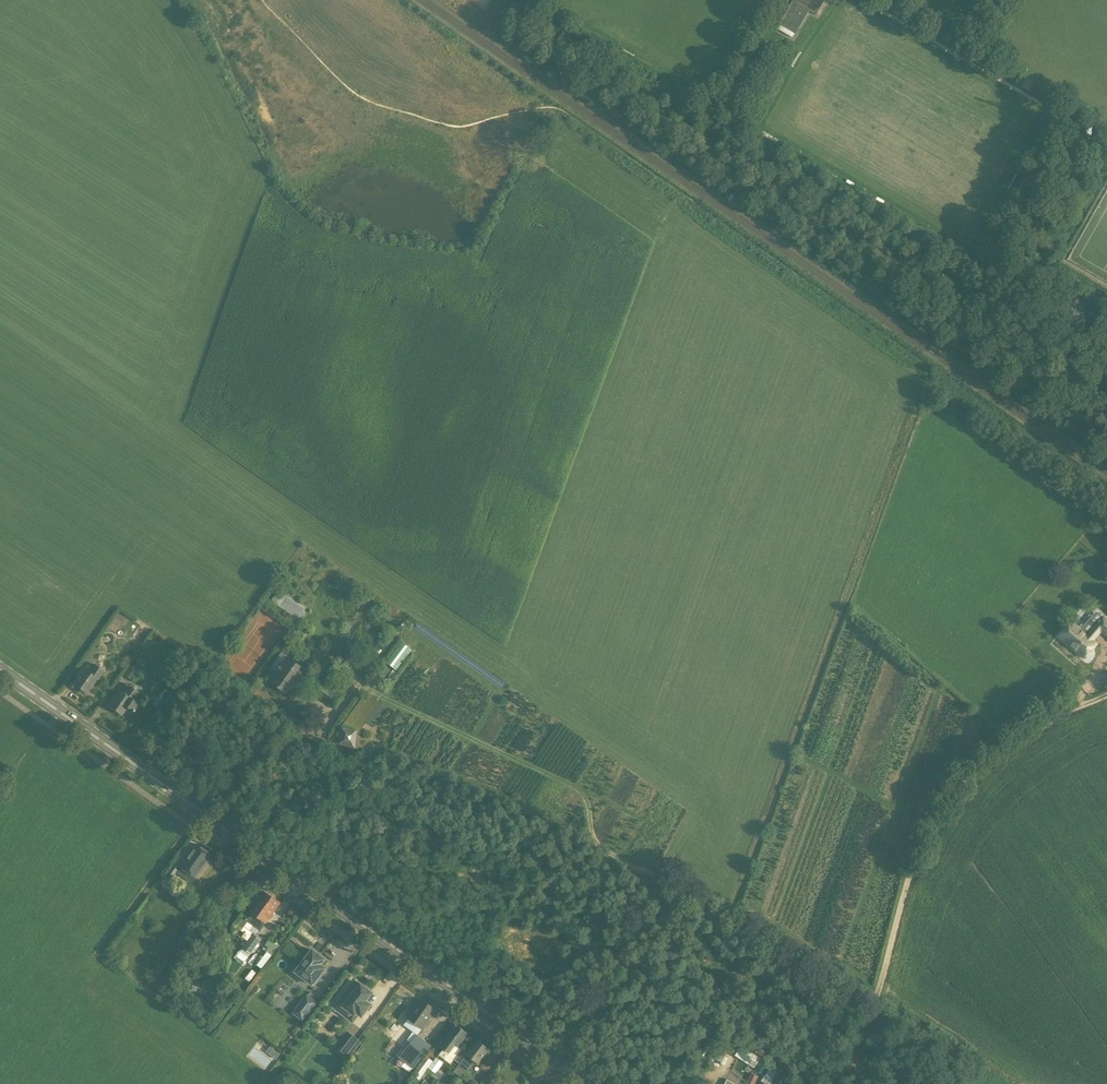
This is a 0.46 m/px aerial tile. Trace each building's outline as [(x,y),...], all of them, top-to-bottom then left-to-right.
[(779,25),(796,34),(809,11),(816,15),(825,0),(796,0),(793,0),(779,25)] [(1106,636),(1106,620),(1103,617),(1087,635),(1072,622),(1059,637),(1083,658),(1096,643),(1093,640),(1101,631),(1106,636)] [(107,632),(100,641),(111,649),(118,640),(107,632)] [(145,661),(138,656),(124,675),(131,680),(145,661)] [(299,680),(306,671),(288,657),(276,673),(278,675),(272,683),(286,694),(297,679),(299,680)] [(73,684),(86,693),(91,686),(92,686),(97,679),(97,680),(103,671),(94,665),(88,673),(83,669),(77,677),(78,677),(73,684)] [(333,708),(342,696),(324,683),(316,695),(333,708)] [(121,715),(126,707),(134,713),(140,705),(133,700),(138,693),(126,684),(120,692),(118,690),(113,698),(108,706),(121,715)] [(336,736),(335,741),(350,746),(350,745),(361,747),(362,747),(363,747),(364,747),(364,746),(365,746),(365,745),(365,744),(365,743),(365,742),(364,742),(364,741),(363,741),(363,740),(355,738),(357,731),(361,725),(351,718),(347,724),(346,723),(336,736)] [(212,855),(197,844),(180,867),(196,878),(212,855)] [(173,865),(165,876),(171,881),(179,869),(173,865)] [(280,903),(264,892),(250,912),(252,913),(247,921),(260,930),(265,923),(266,923),(280,903)] [(244,947),(241,950),(241,951),(248,957),(251,953),(252,953),(261,940),(253,934),(243,947),(244,947)] [(268,939),(265,945),(275,949),(277,944),(268,939)] [(268,948),(265,952),(272,957),(275,952),(268,948)] [(325,959),(312,950),(306,958),(304,956),(299,963),(301,965),(295,972),(297,973),(296,975),(304,982),(306,980),(313,985),(326,968),(321,965),(325,959)] [(194,982),(191,990),(207,996),(210,989),(194,982)] [(355,1016),(357,1013),(358,1014),(362,1017),(371,1005),(366,1001),(373,993),(360,983),(356,988),(351,984),(337,1003),(355,1016)] [(307,996),(298,1007),(307,1014),(315,1003),(307,996)] [(407,1018),(423,1029),(437,1011),(420,999),(407,1018)] [(216,1036),(220,1039),(234,1022),(230,1018),(216,1036)] [(446,1038),(448,1040),(436,1055),(450,1065),(462,1049),(458,1047),(468,1033),(456,1024),(446,1038)] [(405,1026),(397,1042),(402,1045),(411,1029),(405,1026)] [(413,1069),(431,1047),(417,1035),(399,1057),(413,1069)] [(477,1040),(474,1045),(466,1055),(461,1051),(455,1060),(460,1064),(454,1072),(462,1078),(466,1073),(467,1074),(477,1062),(479,1064),(485,1057),(484,1056),(489,1049),(477,1040)] [(352,1051),(341,1043),(336,1049),(347,1057),(352,1051)] [(741,1044),(734,1055),(753,1067),(760,1056),(741,1044)] [(413,1074),(420,1079),(434,1061),(427,1055),(413,1074)] [(770,1083),(778,1071),(770,1066),(763,1080),(770,1083)] [(440,1079),(444,1074),(439,1070),(435,1075),(440,1079)] [(751,1074),(746,1083),(747,1083),(756,1083),(759,1077),(751,1074)]
